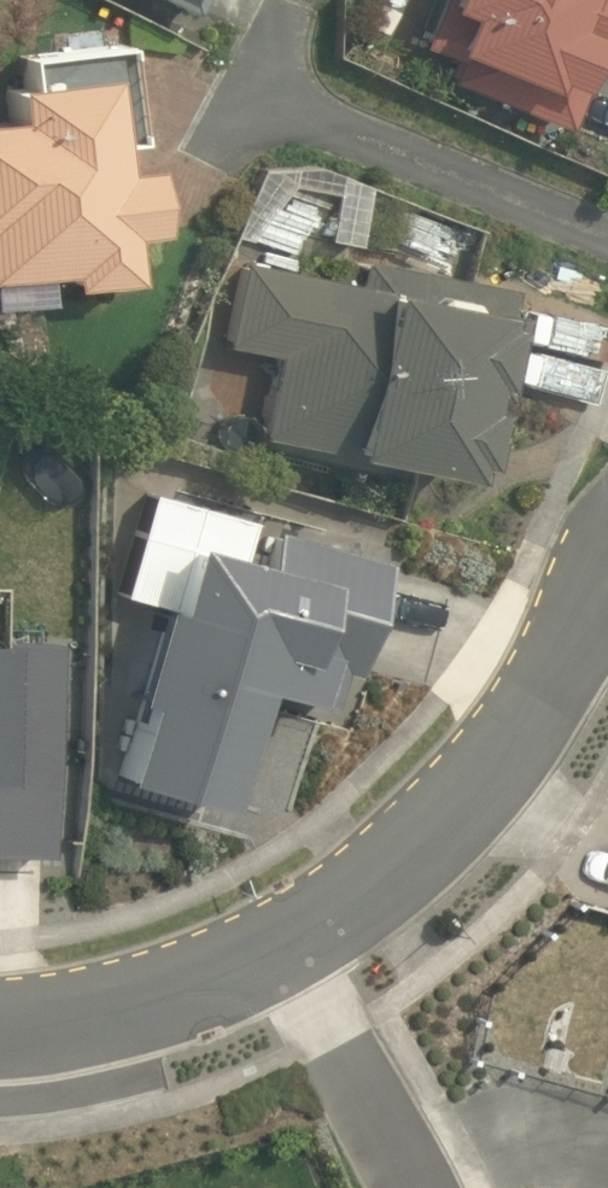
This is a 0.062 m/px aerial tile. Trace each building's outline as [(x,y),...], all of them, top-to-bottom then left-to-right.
[(199,10),(204,0),(176,0),(199,10)] [(425,48),(459,62),(449,84),(572,131),(596,68),(592,66),(600,43),(607,47),(607,0),(445,0),(425,48)] [(160,156),(129,160),(126,138),(147,136),(136,37),(31,51),(33,77),(16,79),(20,111),(0,114),(0,277),(75,266),(77,282),(142,272),(135,225),(170,219),(160,156)] [(508,389),(526,306),(516,303),(519,285),(367,259),(363,279),(245,258),(227,343),(281,351),(263,433),(475,468),(477,450),(488,452),(498,393),(491,392),(492,386),(508,389)] [(258,553),(177,530),(160,597),(149,595),(124,688),(132,691),(109,763),(212,795),(246,676),(303,694),(314,656),(347,666),(382,552),(268,520),(258,553)] [(44,852),(47,637),(0,635),(0,851),(44,852)]
